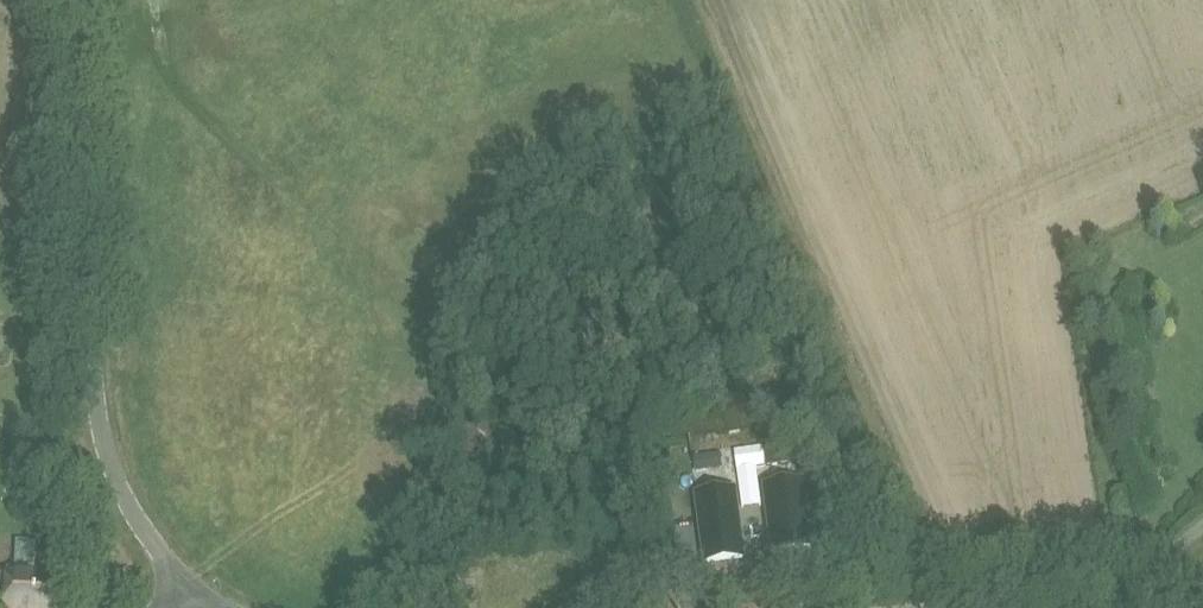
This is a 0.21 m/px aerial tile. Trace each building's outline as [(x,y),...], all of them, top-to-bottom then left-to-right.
[(795,453),(757,456),(767,568),(776,567),(776,562),(806,560),(805,543),(804,543),(795,453)] [(757,456),(714,459),(726,571),(767,568),(757,456)] [(34,571),(36,542),(17,541),(15,569),(0,568),(0,607),(62,607),(64,579),(38,577),(39,571),(34,571)]
